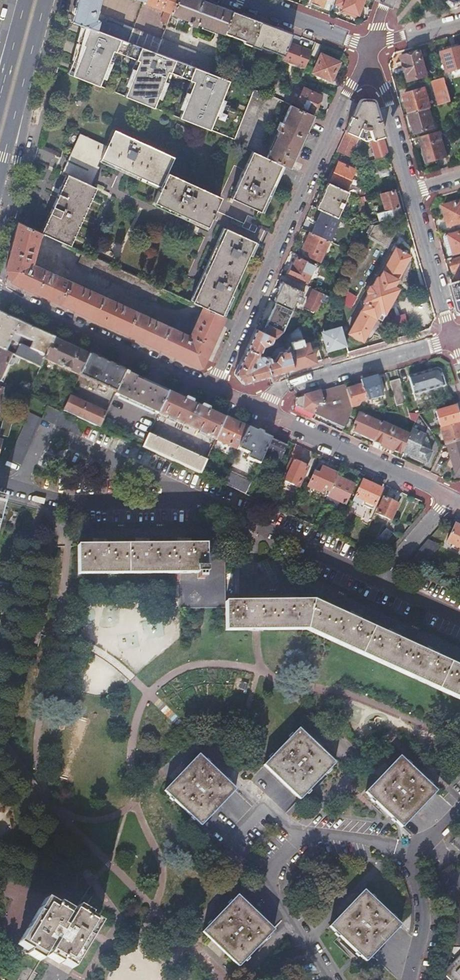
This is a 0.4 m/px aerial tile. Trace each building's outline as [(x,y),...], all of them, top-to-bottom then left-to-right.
[(71,20),(97,30),(97,29),(128,41),(134,28),(107,17),(106,21),(100,18),(99,20),(95,19),(99,0),(77,0),(71,20)] [(144,0),(143,2),(166,11),(171,13),(176,0),(144,0)] [(206,0),(176,0),(171,13),(171,14),(189,20),(188,23),(196,26),(197,23),(225,32),(233,10),(206,0)] [(363,0),(337,0),(336,4),(343,7),(342,11),(356,16),(363,0)] [(457,9),(459,6),(459,0),(449,0),(457,9)] [(260,21),(233,10),(225,32),(236,37),(235,39),(243,39),(243,42),(251,45),(260,21)] [(97,30),(71,20),(59,69),(235,138),(254,89),(156,52),(128,41),(97,29),(97,30)] [(292,33),(260,21),(251,45),(260,48),(261,46),(268,49),(267,51),(270,52),(271,50),(283,55),(288,41),(292,33)] [(161,38),(134,28),(128,41),(156,52),(161,38)] [(311,50),(288,41),(283,55),(281,59),(304,68),(311,50)] [(443,53),(449,72),(459,69),(459,48),(443,53)] [(429,77),(421,52),(402,57),(410,83),(429,77)] [(330,79),(339,61),(320,53),(312,71),(330,79)] [(447,86),(445,78),(433,82),(435,89),(447,86)] [(289,99),(296,102),(301,90),(295,87),(289,99)] [(301,90),(296,102),(295,104),(313,111),(321,95),(303,87),(301,90)] [(440,105),(452,102),(448,88),(435,91),(440,105)] [(254,89),(235,138),(248,144),(268,94),(254,89)] [(404,96),(410,114),(430,109),(431,108),(429,100),(432,99),(430,95),(427,96),(425,89),(404,96)] [(345,131),(359,137),(366,140),(369,139),(383,135),(371,99),(360,99),(345,131)] [(313,115),(290,104),(282,122),(279,121),(275,129),(278,130),(268,152),(266,156),(280,163),(289,167),(291,162),(313,115)] [(430,109),(410,114),(415,134),(435,128),(430,109)] [(167,171),(174,156),(113,129),(106,146),(80,134),(73,151),(72,160),(94,170),(100,158),(160,186),(154,201),(207,226),(220,196),(167,171)] [(350,157),(359,137),(345,131),(337,151),(350,157)] [(440,132),(420,137),(424,151),(422,152),(426,165),(448,158),(440,132)] [(383,135),(369,139),(375,157),(388,153),(383,135)] [(266,156),(252,149),(230,197),(259,210),(280,163),(266,156)] [(346,188),(354,169),(338,161),(329,181),(346,188)] [(67,174),(41,232),(42,232),(70,245),(97,187),(67,174)] [(348,191),(327,182),(316,207),(337,216),(348,191)] [(379,219),(400,214),(393,190),(381,193),(385,210),(377,212),(379,219)] [(366,200),(364,195),(359,196),(358,211),(363,211),(364,200),(366,200)] [(449,226),(459,223),(459,201),(444,206),(449,226)] [(330,236),(337,219),(319,211),(312,227),(330,236)] [(41,232),(18,221),(6,268),(11,280),(60,303),(71,280),(32,263),(42,232),(41,232)] [(391,234),(389,226),(382,222),(370,225),(366,231),(369,233),(368,236),(385,245),(391,234)] [(202,306),(221,315),(255,241),(225,228),(192,302),(202,306)] [(328,240),(310,232),(303,247),(310,251),(308,255),(319,260),(328,240)] [(450,236),(455,254),(459,253),(459,233),(450,236)] [(393,285),(409,255),(395,248),(379,277),(377,276),(367,290),(368,293),(363,301),(365,302),(348,332),(362,340),(379,310),(384,312),(397,287),(393,285)] [(84,252),(78,264),(146,296),(152,283),(84,252)] [(325,266),(316,262),(315,264),(297,256),(288,273),(307,282),(311,273),(320,277),(325,266)] [(459,282),(459,281),(459,258),(451,261),(459,282)] [(332,278),(338,280),(340,273),(334,270),(332,278)] [(71,280),(60,303),(128,334),(139,312),(71,280)] [(300,290),(301,289),(282,281),(274,299),(292,307),(296,300),(301,302),(304,296),(301,295),(303,292),(300,290)] [(452,284),(459,311),(459,281),(459,282),(452,284)] [(152,283),(146,296),(171,307),(177,294),(152,283)] [(329,295),(313,288),(305,305),(316,309),(320,299),(326,302),(329,295)] [(280,333),(292,308),(276,301),(264,326),(280,333)] [(139,312),(128,334),(200,367),(202,366),(225,317),(221,315),(202,306),(189,335),(139,312)] [(54,339),(0,314),(0,348),(13,354),(30,361),(41,367),(45,359),(54,339)] [(293,368),(314,362),(308,342),(304,343),(299,325),(289,333),(292,346),(287,348),(293,368)] [(327,350),(346,345),(341,325),(321,331),(327,350)] [(242,382),(293,368),(287,348),(278,350),(274,358),(264,361),(265,353),(261,351),(263,345),(271,342),(274,336),(255,327),(234,373),(242,382)] [(11,339),(22,344),(24,338),(14,333),(11,339)] [(89,355),(54,339),(45,359),(80,376),(89,355)] [(3,383),(7,374),(4,373),(13,354),(0,348),(0,382),(3,383)] [(125,371),(89,355),(80,376),(100,385),(97,390),(104,394),(108,388),(116,392),(125,371)] [(27,368),(38,373),(41,367),(30,361),(27,368)] [(447,398),(440,370),(436,368),(407,375),(413,394),(431,389),(435,401),(447,398)] [(129,373),(125,371),(116,392),(115,394),(159,413),(168,394),(145,383),(146,381),(135,376),(134,378),(128,375),(129,373)] [(382,396),(376,375),(361,379),(362,384),(367,400),(382,396)] [(398,378),(389,382),(396,403),(405,400),(398,378)] [(296,406),(344,428),(352,409),(352,407),(347,389),(345,384),(296,398),(296,406)] [(347,389),(352,407),(358,405),(360,402),(367,400),(362,384),(347,389)] [(211,437),(216,440),(216,439),(226,417),(169,391),(168,394),(159,413),(164,416),(163,418),(175,424),(176,421),(210,439),(211,437)] [(71,396),(64,411),(100,427),(107,413),(71,396)] [(87,424),(47,405),(41,418),(42,419),(81,437),(87,424)] [(459,421),(456,405),(435,411),(440,427),(459,421)] [(354,432),(373,441),(381,423),(365,415),(365,413),(361,411),(359,413),(354,423),(357,425),(354,432)] [(41,418),(29,413),(8,459),(21,466),(42,419),(41,418)] [(428,426),(418,414),(409,435),(401,451),(426,463),(431,452),(429,451),(423,448),(423,447),(421,446),(425,436),(428,426)] [(216,439),(239,449),(248,428),(226,417),(216,439)] [(3,418),(0,428),(0,435),(7,437),(12,420),(3,418)] [(156,420),(152,429),(176,440),(180,431),(156,420)] [(440,427),(445,444),(459,440),(459,421),(440,427)] [(373,441),(400,453),(401,451),(409,435),(382,422),(381,423),(373,441)] [(248,428),(239,449),(249,454),(244,458),(259,464),(266,450),(271,438),(248,428)] [(149,434),(143,447),(200,473),(206,460),(149,434)] [(195,443),(195,434),(184,435),(184,444),(195,443)] [(427,437),(425,436),(421,446),(423,447),(423,448),(429,451),(431,448),(427,437)] [(287,445),(271,438),(266,450),(273,453),(270,460),(279,464),(287,445)] [(447,445),(455,474),(459,472),(459,441),(447,445)] [(207,443),(203,456),(210,458),(214,445),(207,443)] [(299,487),(308,467),(292,459),(283,479),(299,487)] [(336,476),(337,474),(322,467),(319,474),(314,472),(308,486),(320,492),(322,488),(329,491),(336,476)] [(229,470),(223,483),(246,493),(252,480),(229,470)] [(329,491),(327,496),(345,504),(354,484),(336,476),(329,491)] [(381,489),(362,480),(353,500),(371,509),(373,507),(381,489)] [(390,520),(397,504),(383,498),(376,513),(390,520)] [(455,524),(447,542),(459,548),(459,526),(455,524)] [(384,544),(393,533),(387,527),(377,538),(384,544)] [(459,700),(459,669),(313,601),(226,602),(226,597),(226,538),(210,538),(208,538),(206,538),(206,545),(79,546),(79,574),(175,574),(178,574),(181,574),(181,577),(181,597),(181,608),(226,608),(226,630),(252,630),(257,630),(260,630),(305,630),(459,700)] [(429,539),(405,567),(418,573),(422,569),(441,545),(429,539)] [(422,569),(418,573),(427,577),(430,572),(422,569)] [(430,572),(427,577),(447,586),(450,582),(430,572)] [(264,765),(300,799),(335,763),(307,737),(299,729),(264,765)] [(233,790),(199,756),(174,782),(165,792),(201,826),(234,791),(233,790)] [(365,793),(402,827),(436,792),(400,757),(390,767),(365,793)] [(64,964),(92,920),(76,910),(79,907),(51,890),(16,946),(40,961),(45,953),(64,964)] [(400,926),(365,891),(330,927),(340,936),(364,959),(366,961),(372,955),(400,926)] [(203,932),(239,966),(273,930),(237,896),(203,932)] [(99,924),(92,920),(64,964),(71,969),(91,937),(95,931),(99,924)] [(443,973),(450,979),(459,979),(459,955),(443,973)]
